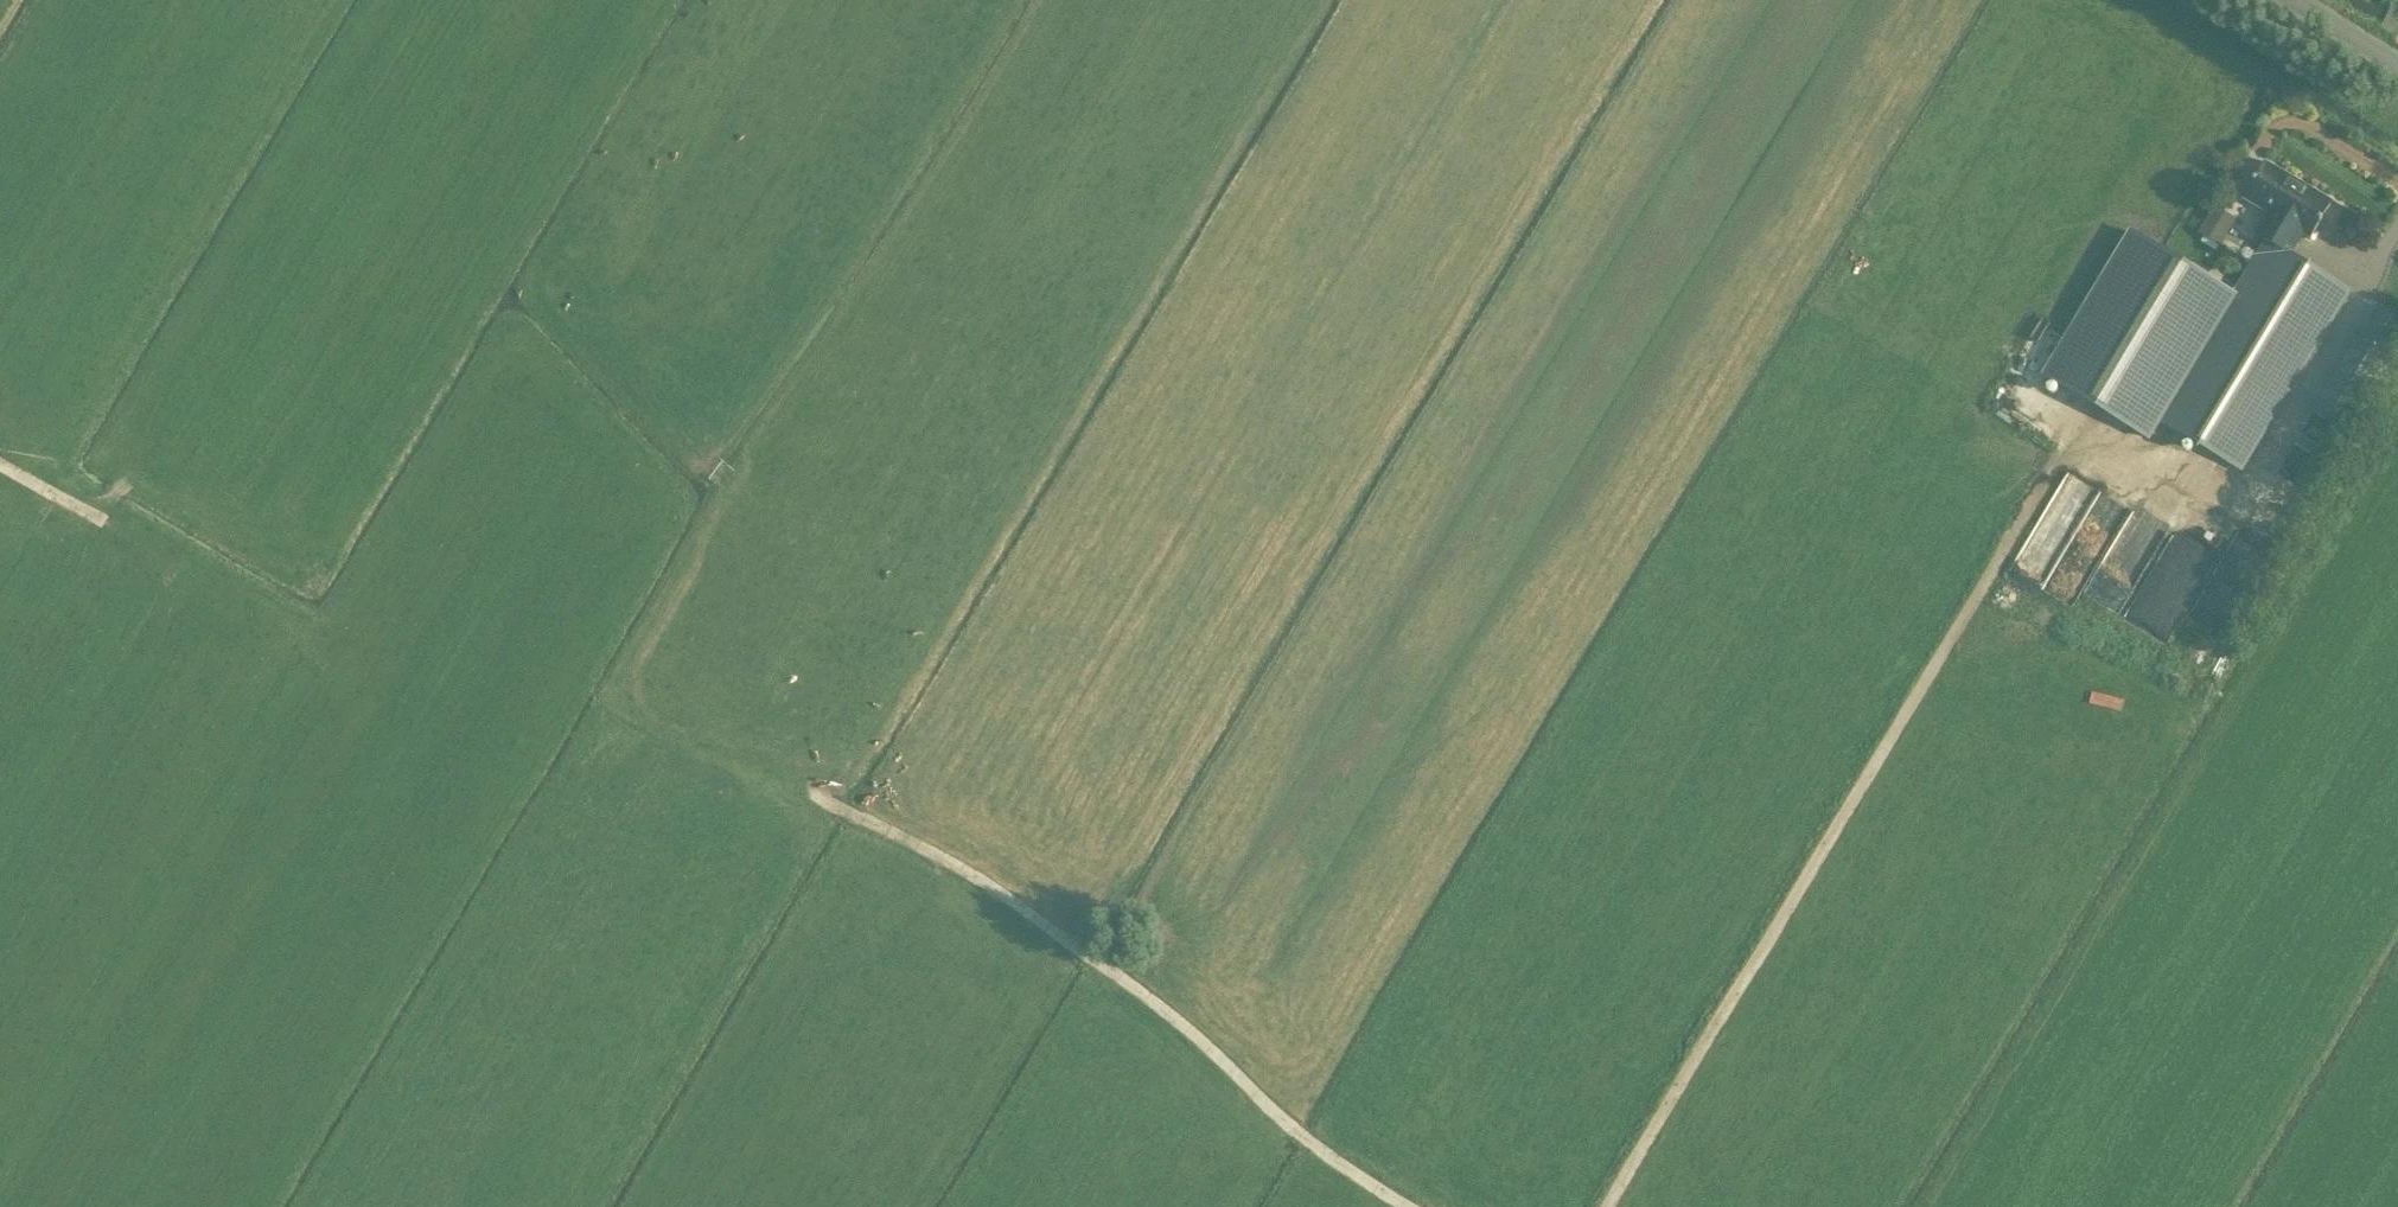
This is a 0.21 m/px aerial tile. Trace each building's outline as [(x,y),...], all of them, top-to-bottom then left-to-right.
[(2149,438),(2159,421),(2243,472),(2352,290),(2291,254),(2303,234),(2311,239),(2323,219),(2322,218),(2332,202),(2266,162),(2256,179),(2255,179),(2243,198),(2270,214),(2260,230),(2279,241),(2276,245),(2267,240),(2234,295),(2132,234),(2047,377),(2149,438)] [(2216,208),(2200,234),(2220,246),(2236,220),(2216,208)] [(2397,369),(2397,318),(2380,307),(2314,415),(2355,440),(2397,369)]
